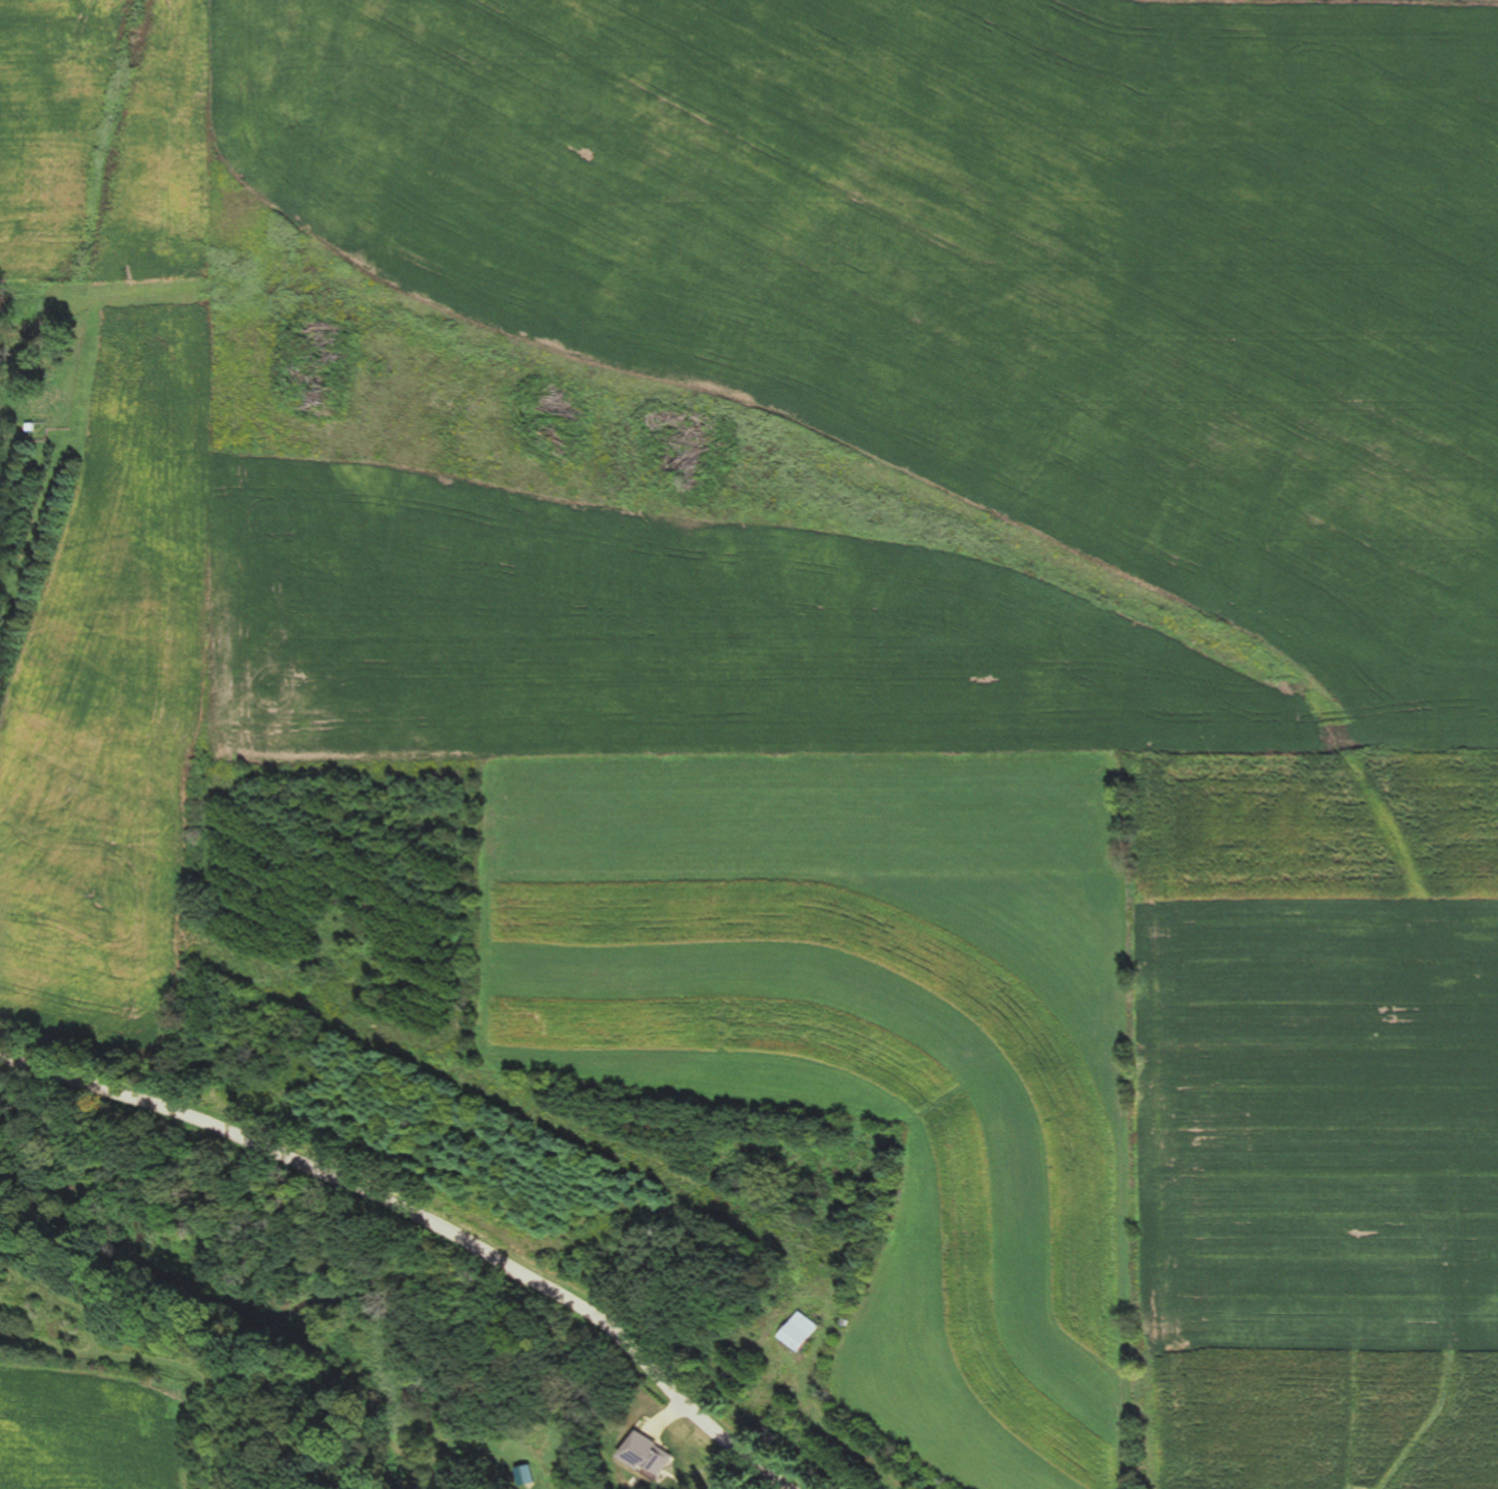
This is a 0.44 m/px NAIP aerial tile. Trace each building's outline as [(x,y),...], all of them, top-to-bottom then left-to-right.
[(821,1327),(802,1313),(783,1338),(802,1352),(821,1327)]
